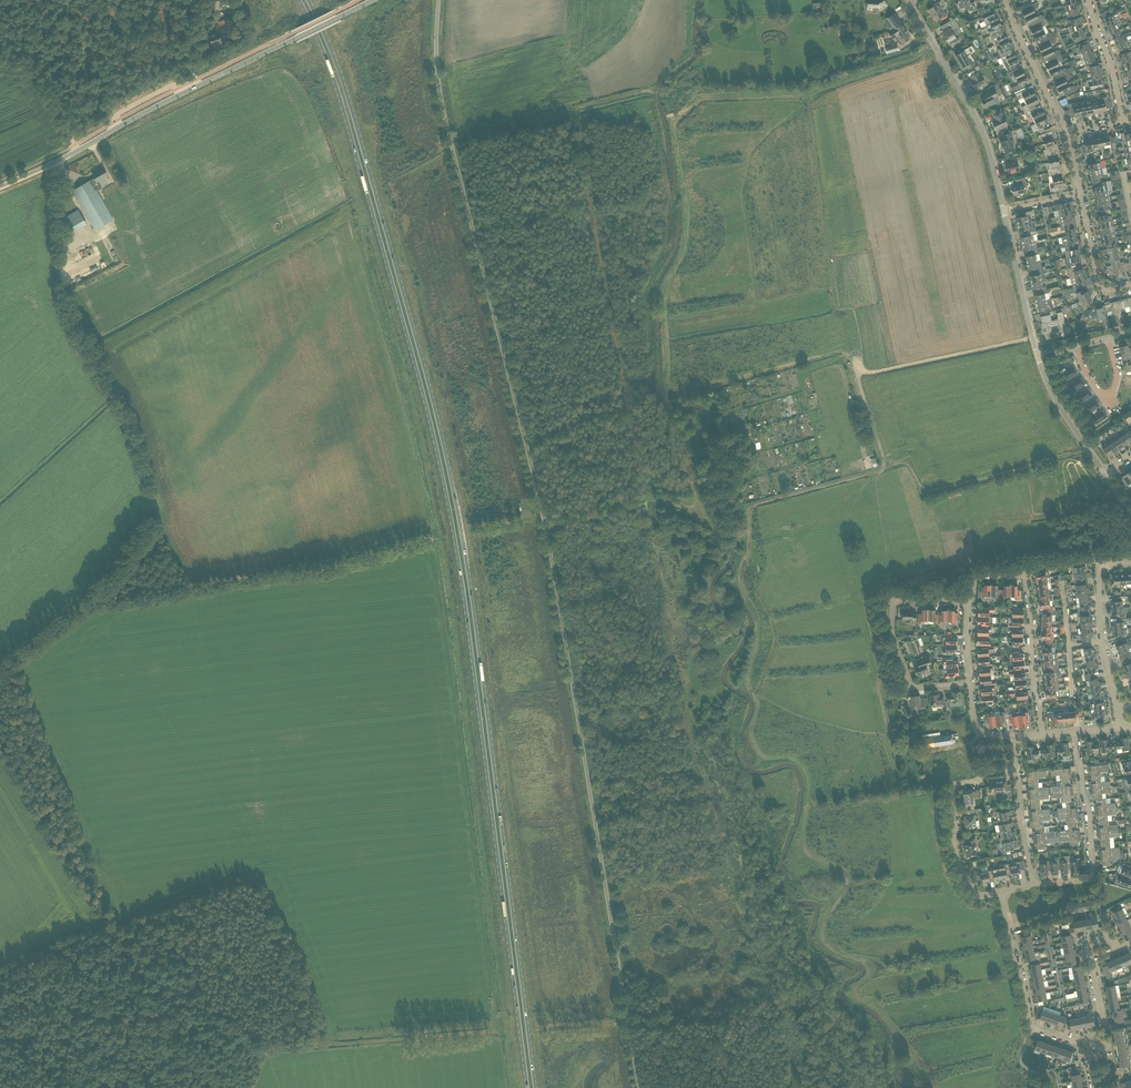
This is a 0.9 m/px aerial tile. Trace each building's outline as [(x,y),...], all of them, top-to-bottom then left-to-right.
[(867,9),(872,10),(873,6),(879,7),(880,10),(888,5),(885,0),(868,0),(867,9)] [(959,3),(956,4),(957,9),(965,7),(965,8),(970,11),(976,9),(976,7),(975,2),(968,3),(968,0),(958,0),(959,3)] [(942,7),(942,8),(938,2),(932,5),(933,7),(928,9),(935,21),(940,18),(940,20),(946,16),(943,10),(944,10),(944,9),(944,8),(942,7)] [(1037,2),(1030,5),(1022,9),(1023,11),(1024,10),(1025,12),(1022,13),(1025,18),(1035,13),(1034,10),(1038,8),(1039,5),(1037,2)] [(1076,5),(1075,2),(1066,5),(1068,11),(1078,8),(1078,5),(1076,5)] [(1079,11),(1078,8),(1068,11),(1069,14),(1067,14),(1066,16),(1067,17),(1073,16),(1078,14),(1077,11),(1079,11)] [(898,17),(895,13),(888,18),(887,17),(883,20),(890,31),(891,31),(894,28),(895,30),(903,25),(898,17)] [(991,13),(986,16),(982,18),(986,26),(999,20),(996,15),(993,16),(991,13)] [(1037,17),(1035,13),(1025,18),(1027,24),(1032,22),(1034,25),(1046,19),(1044,16),(1041,15),(1037,17)] [(1119,19),(1119,18),(1119,16),(1117,13),(1111,16),(1106,18),(1107,21),(1105,22),(1108,28),(1109,28),(1117,24),(1120,22),(1119,19)] [(1083,23),(1082,20),(1081,17),(1067,21),(1067,23),(1071,22),(1072,26),(1083,23)] [(944,31),(943,32),(946,36),(946,38),(945,38),(949,45),(954,42),(955,44),(957,42),(958,42),(960,41),(960,39),(959,37),(957,37),(956,37),(954,35),(958,33),(955,28),(958,26),(957,24),(954,19),(946,24),(948,28),(944,31)] [(1047,22),(1046,19),(1034,25),(1035,28),(1030,30),(1033,36),(1044,31),(1042,27),(1046,25),(1047,22)] [(227,30),(223,20),(218,22),(222,32),(227,30)] [(1001,26),(999,20),(986,26),(990,35),(1000,31),(998,27),(1001,26)] [(1083,26),(1083,23),(1072,26),(1068,27),(1070,33),(1073,32),(1082,29),(1082,26),(1083,26)] [(1119,30),(1117,24),(1109,28),(1110,31),(1109,31),(1110,34),(1119,30)] [(908,33),(903,25),(895,30),(894,28),(891,31),(890,31),(888,32),(893,39),(899,35),(901,39),(900,39),(903,44),(909,40),(906,34),(908,33)] [(135,35),(134,34),(137,31),(131,27),(130,32),(129,32),(129,33),(128,33),(126,38),(131,41),(134,36),(135,35)] [(1083,32),(1082,29),(1073,32),(1075,38),(1073,38),(1074,43),(1087,38),(1085,32),(1083,32)] [(1122,36),(1119,30),(1110,34),(1111,36),(1112,36),(1114,39),(1122,36)] [(1001,35),(1000,31),(990,35),(995,45),(1008,39),(1005,33),(1001,35)] [(1045,34),(1044,31),(1033,36),(1036,41),(1041,39),(1042,42),(1054,37),(1052,33),(1049,32),(1045,34)] [(209,37),(212,47),(216,45),(216,44),(222,42),(219,34),(209,37)] [(1125,34),(1122,36),(1114,39),(1115,43),(1114,43),(1115,45),(1124,41),(1127,40),(1128,40),(1125,34)] [(1055,40),(1054,37),(1042,42),(1044,45),(1039,48),(1041,53),(1052,48),(1050,45),(1054,43),(1055,40)] [(1010,44),(1008,39),(995,45),(999,54),(1008,49),(1007,46),(1010,44)] [(1090,45),(1088,39),(1074,45),(1075,48),(1079,47),(1081,53),(1090,49),(1089,46),(1090,45)] [(1127,40),(1124,41),(1115,45),(1116,48),(1117,47),(1119,51),(1127,47),(1128,48),(1130,47),(1127,40)] [(963,50),(964,51),(956,56),(963,68),(966,66),(968,70),(976,65),(974,61),(974,60),(970,53),(971,52),(968,48),(963,50)] [(1063,52),(1062,54),(1061,51),(1058,50),(1054,52),(1052,48),(1041,53),(1044,59),(1049,57),(1050,60),(1049,60),(1061,55),(1066,53),(1065,50),(1063,51),(1063,52)] [(1001,58),(998,60),(1000,65),(1004,63),(1016,57),(1014,52),(1014,51),(1010,53),(1009,50),(1008,49),(999,54),(999,55),(1001,58)] [(1084,59),(1094,54),(1093,51),(1091,52),(1090,49),(1081,53),(1078,54),(1081,60),(1084,59)] [(1130,52),(1121,54),(1122,58),(1121,58),(1121,60),(1130,58),(1130,52)] [(1095,57),(1094,54),(1084,59),(1086,64),(1095,61),(1094,57),(1095,57)] [(1063,58),(1061,55),(1049,60),(1051,63),(1046,66),(1049,71),(1059,66),(1058,63),(1062,61),(1063,58)] [(1019,63),(1016,57),(1004,63),(1008,72),(1012,70),(1017,67),(1015,64),(1019,63)] [(1099,65),(1094,66),(1090,67),(1091,73),(1102,71),(1101,68),(1100,68),(1099,65)] [(1073,67),(1068,69),(1065,68),(1061,70),(1059,66),(1049,71),(1051,77),(1056,75),(1058,78),(1070,72),(1074,70),(1073,67)] [(1017,69),(1012,71),(1008,73),(1010,76),(1014,75),(1016,80),(1025,76),(1022,70),(1019,72),(1017,69)] [(1103,74),(1102,71),(1091,73),(1092,79),(1101,77),(1101,74),(1103,74)] [(977,72),(975,74),(971,76),(973,80),(971,81),(972,83),(971,84),(974,88),(974,87),(976,90),(985,84),(980,75),(979,76),(977,72)] [(1071,75),(1070,72),(1058,78),(1059,81),(1054,83),(1057,89),(1068,84),(1066,80),(1070,78),(1071,75)] [(1028,81),(1025,76),(1016,80),(1019,85),(1015,87),(1011,88),(1011,89),(1012,92),(1016,90),(1026,86),(1024,83),(1028,81)] [(1098,85),(1105,83),(1104,80),(1102,81),(1101,77),(1092,79),(1093,85),(1089,86),(1090,90),(1098,88),(1098,85)] [(1069,87),(1068,84),(1057,89),(1060,94),(1065,92),(1066,96),(1078,90),(1076,86),(1073,85),(1069,87)] [(1004,85),(1001,87),(1004,93),(1006,96),(1008,95),(1011,94),(1010,90),(1007,92),(1004,85)] [(994,89),(990,91),(983,95),(985,98),(981,100),(982,102),(981,102),(983,105),(985,108),(989,105),(990,106),(995,104),(996,103),(993,99),(998,96),(994,89)] [(1025,89),(1020,91),(1015,94),(1018,100),(1019,100),(1022,98),(1024,102),(1036,96),(1032,89),(1027,92),(1025,89)] [(1039,103),(1036,96),(1024,102),(1026,105),(1022,107),(1022,108),(1024,113),(1034,108),(1033,105),(1039,103)] [(1107,97),(1102,98),(1101,97),(1097,98),(1098,103),(1100,114),(1103,113),(1103,111),(1106,111),(1106,109),(1110,108),(1107,97)] [(1100,114),(1098,103),(1092,104),(1094,113),(1097,113),(1097,114),(1100,114)] [(1081,116),(1079,106),(1074,108),(1073,104),(1068,104),(1069,110),(1070,110),(1072,117),(1075,117),(1075,119),(1078,118),(1078,116),(1081,116)] [(1094,113),(1092,104),(1086,105),(1088,116),(1091,116),(1090,114),(1094,113)] [(1088,116),(1086,105),(1079,106),(1081,116),(1085,115),(1085,117),(1088,116)] [(1036,111),(1034,108),(1024,113),(1027,119),(1028,119),(1031,117),(1033,121),(1045,115),(1041,108),(1036,111)] [(1000,110),(997,111),(992,114),(995,120),(992,121),(994,124),(993,125),(993,126),(994,127),(995,128),(997,131),(1008,125),(1003,116),(1000,110)] [(1048,122),(1045,115),(1033,121),(1035,124),(1031,126),(1031,127),(1033,132),(1043,128),(1042,125),(1048,122)] [(1052,131),(1047,132),(1038,136),(1039,139),(1042,138),(1044,144),(1053,141),(1052,137),(1054,136),(1052,131)] [(1014,143),(1013,139),(1011,133),(1008,134),(1002,136),(1004,141),(1000,142),(1002,148),(1004,148),(1005,153),(1011,151),(1015,150),(1013,143),(1014,143)] [(1105,135),(1102,135),(1104,146),(1110,144),(1109,136),(1105,136),(1105,135)] [(1098,147),(1097,138),(1094,139),(1093,137),(1090,138),(1093,151),(1099,150),(1098,147)] [(1093,151),(1090,138),(1088,138),(1088,140),(1085,141),(1085,144),(1081,145),(1083,154),(1084,154),(1093,152),(1093,151)] [(1055,144),(1053,141),(1044,144),(1046,149),(1043,150),(1044,154),(1059,150),(1057,144),(1055,144)] [(1060,157),(1059,150),(1044,154),(1045,158),(1048,157),(1049,163),(1059,161),(1058,157),(1060,157)] [(1019,171),(1018,164),(1022,163),(1022,161),(1020,156),(1019,157),(1014,158),(1015,162),(1006,164),(1009,173),(1014,172),(1019,171)] [(1060,164),(1059,161),(1049,163),(1050,168),(1047,169),(1048,173),(1063,170),(1062,164),(1060,164)] [(1102,168),(1101,162),(1088,165),(1089,168),(1087,168),(1088,171),(1098,169),(1102,168)] [(97,182),(108,176),(105,171),(105,172),(103,168),(92,174),(94,178),(72,190),(94,228),(92,229),(94,231),(113,220),(94,187),(99,185),(97,182)] [(1103,174),(1102,168),(1098,169),(1088,171),(1088,174),(1090,174),(1090,177),(1099,175),(1103,174)] [(1064,176),(1063,170),(1048,173),(1049,177),(1052,176),(1053,182),(1063,180),(1062,176),(1064,176)] [(1100,181),(1099,175),(1090,177),(1091,180),(1089,180),(1090,183),(1094,182),(1094,184),(1100,183),(1100,181)] [(1016,186),(1012,187),(1012,189),(1011,191),(1013,192),(1014,195),(1025,192),(1024,188),(1026,188),(1028,184),(1025,182),(1024,178),(1018,179),(1018,183),(1016,184),(1016,186)] [(1063,183),(1063,180),(1053,182),(1054,187),(1051,188),(1052,194),(1061,192),(1060,190),(1067,189),(1065,183),(1063,183)] [(1108,191),(1106,182),(1100,183),(1094,184),(1095,187),(1094,187),(1095,191),(1093,191),(1094,194),(1107,191),(1108,191)] [(1109,197),(1107,191),(1094,194),(1094,196),(1096,196),(1097,199),(1105,198),(1109,197)] [(1110,203),(1109,197),(1105,198),(1097,199),(1097,202),(1096,203),(1096,205),(1109,203),(1110,203)] [(1068,206),(1068,202),(1054,205),(1056,211),(1058,210),(1059,217),(1062,216),(1072,214),(1070,206),(1068,206)] [(1110,211),(1109,203),(1096,205),(1097,208),(1098,208),(1099,211),(1101,211),(1101,213),(1110,211)] [(63,218),(71,233),(87,224),(86,224),(88,223),(81,209),(79,210),(78,209),(63,218)] [(1023,217),(1017,218),(1018,225),(1028,222),(1031,222),(1032,221),(1030,215),(1033,214),(1032,210),(1022,213),(1023,217)] [(1073,220),(1072,214),(1062,216),(1059,217),(1060,223),(1061,227),(1072,225),(1071,221),(1073,220)] [(1112,216),(1107,217),(1107,215),(1098,216),(1099,220),(1097,220),(1098,223),(1108,221),(1111,220),(1113,220),(1112,216)] [(1114,226),(1113,220),(1111,220),(1108,221),(1098,223),(1099,225),(1100,225),(1101,228),(1114,226)] [(1028,222),(1018,225),(1020,231),(1026,230),(1026,233),(1036,231),(1035,227),(1032,228),(1031,222),(1028,222)] [(1072,228),(1072,225),(1061,227),(1061,231),(1065,230),(1066,236),(1076,234),(1074,228),(1072,228)] [(1114,226),(1101,228),(1101,231),(1100,232),(1100,234),(1110,232),(1114,232),(1115,232),(1114,226)] [(1038,240),(1036,234),(1036,231),(1026,233),(1027,236),(1021,237),(1023,244),(1032,242),(1038,240)] [(1116,237),(1114,232),(1110,232),(1100,234),(1101,237),(1102,237),(1103,240),(1112,238),(1116,237)] [(1064,243),(1055,245),(1056,249),(1065,247),(1076,245),(1075,241),(1077,241),(1077,240),(1077,239),(1076,234),(1066,236),(1062,237),(1064,243)] [(1104,243),(1102,243),(1103,246),(1106,246),(1107,249),(1112,248),(1116,247),(1117,247),(1116,241),(1116,237),(1112,238),(1103,240),(1104,243)] [(1036,244),(1033,245),(1032,242),(1023,244),(1024,250),(1030,249),(1031,252),(1038,251),(1036,244)] [(1077,249),(1076,245),(1065,247),(1066,251),(1065,251),(1067,258),(1080,255),(1079,249),(1077,249)] [(1118,274),(1114,258),(1113,254),(1112,250),(1112,248),(1107,249),(1106,249),(1107,254),(1107,253),(1109,260),(1110,260),(1110,262),(1111,265),(1106,267),(1107,268),(1109,275),(1113,274),(1114,275),(1118,274)] [(1035,255),(1038,254),(1038,251),(1031,252),(1032,256),(1026,257),(1027,263),(1037,261),(1035,255)] [(1081,261),(1080,255),(1067,258),(1066,258),(1067,264),(1066,264),(1067,269),(1069,268),(1079,266),(1078,262),(1081,261)] [(1127,270),(1125,264),(1124,262),(1120,263),(1119,257),(1114,258),(1118,274),(1123,273),(1123,272),(1127,270)] [(1045,266),(1042,266),(1041,263),(1038,264),(1037,261),(1027,263),(1029,270),(1035,269),(1035,272),(1042,270),(1046,269),(1045,266)] [(1080,270),(1079,266),(1069,268),(1067,269),(1069,278),(1070,278),(1084,275),(1083,269),(1080,270)] [(1041,281),(1040,274),(1047,273),(1046,269),(1042,270),(1035,272),(1036,275),(1030,276),(1032,283),(1041,281)] [(1085,282),(1084,275),(1070,278),(1071,283),(1072,284),(1073,288),(1077,288),(1078,287),(1083,286),(1082,282),(1085,282)] [(1043,287),(1041,281),(1032,283),(1033,289),(1039,288),(1040,291),(1047,290),(1046,286),(1043,287)] [(1049,289),(1047,290),(1040,291),(1041,294),(1034,296),(1036,302),(1046,300),(1044,294),(1050,292),(1049,289)] [(1082,291),(1077,293),(1076,293),(1080,301),(1090,296),(1087,291),(1083,293),(1082,291)] [(1069,307),(1062,296),(1059,297),(1060,301),(1063,301),(1063,304),(1064,308),(1069,307)] [(1092,301),(1090,296),(1080,301),(1082,306),(1079,307),(1081,312),(1083,313),(1081,317),(1083,319),(1087,318),(1091,311),(1088,309),(1087,307),(1089,306),(1088,303),(1092,301)] [(1051,305),(1051,304),(1050,299),(1046,300),(1036,302),(1037,309),(1044,307),(1044,311),(1053,309),(1052,305),(1051,305)] [(1117,315),(1114,302),(1109,303),(1109,301),(1104,303),(1105,306),(1107,312),(1111,311),(1112,316),(1113,316),(1116,326),(1120,325),(1118,319),(1117,315)] [(1123,318),(1121,311),(1125,310),(1125,308),(1123,301),(1119,302),(1118,301),(1114,302),(1117,315),(1118,319),(1120,325),(1124,324),(1122,318),(1123,318)] [(1110,326),(1107,312),(1105,306),(1100,307),(1100,308),(1096,309),(1097,312),(1094,313),(1091,311),(1087,318),(1091,319),(1098,317),(1099,320),(1103,319),(1105,328),(1110,326)] [(81,319),(81,322),(81,323),(82,325),(83,326),(84,328),(85,328),(87,329),(88,330),(90,330),(91,330),(93,329),(95,328),(96,327),(97,326),(98,324),(98,322),(99,321),(98,318),(98,317),(97,316),(96,314),(95,313),(93,313),(91,312),(90,312),(88,312),(86,313),(85,313),(83,315),(82,316),(81,318),(81,319)] [(1050,314),(1046,315),(1040,317),(1042,325),(1041,325),(1042,329),(1065,324),(1062,312),(1056,313),(1058,319),(1052,320),(1050,314)] [(1068,336),(1066,330),(1065,324),(1042,329),(1043,332),(1044,332),(1046,340),(1056,338),(1054,332),(1060,331),(1062,337),(1068,336)] [(1121,353),(1130,350),(1130,348),(1129,348),(1128,345),(1119,347),(1121,353)] [(1121,353),(1123,359),(1130,357),(1130,350),(1121,353)] [(1123,359),(1124,365),(1130,364),(1130,357),(1123,359)] [(1078,373),(1073,366),(1066,371),(1064,368),(1060,371),(1062,375),(1063,374),(1067,380),(1073,376),(1078,373)] [(1081,387),(1085,384),(1081,377),(1070,384),(1074,391),(1081,387)] [(1082,402),(1093,395),(1088,388),(1077,396),(1080,399),(1082,402)] [(1096,408),(1100,406),(1096,399),(1085,407),(1089,413),(1096,408)] [(1105,419),(1107,417),(1103,410),(1092,418),(1096,424),(1105,419)] [(1130,441),(1130,434),(1129,431),(1126,434),(1124,431),(1122,432),(1124,435),(1129,442),(1130,441)] [(1124,435),(1121,437),(1119,434),(1117,436),(1119,438),(1124,446),(1129,442),(1124,435)] [(1119,438),(1115,441),(1114,438),(1111,439),(1113,442),(1118,449),(1124,446),(1119,438)] [(1108,441),(1106,443),(1108,446),(1113,453),(1118,449),(1113,442),(1110,444),(1108,441)] [(1113,453),(1108,446),(1105,448),(1103,445),(1101,446),(1108,456),(1113,453)] [(1128,473),(1122,476),(1124,478),(1121,480),(1125,487),(1130,483),(1130,477),(1128,473)] [(1079,566),(1078,563),(1071,564),(1072,573),(1086,571),(1085,565),(1079,566)] [(1046,571),(1046,567),(1038,569),(1038,572),(1035,572),(1036,579),(1036,578),(1045,577),(1046,577),(1049,576),(1048,570),(1046,571)] [(1087,578),(1086,571),(1072,573),(1073,577),(1074,583),(1081,582),(1081,579),(1087,578)] [(1114,584),(1121,584),(1120,575),(1120,573),(1117,573),(1117,575),(1114,575),(1114,579),(1110,580),(1111,587),(1114,587),(1114,584)] [(991,596),(991,585),(990,585),(990,584),(988,583),(985,584),(985,585),(985,587),(981,587),(981,592),(979,592),(979,597),(981,597),(981,598),(983,598),(983,600),(990,600),(990,601),(991,601),(991,596)] [(1000,599),(1001,589),(998,589),(998,585),(997,585),(997,584),(995,583),(993,584),(993,585),(991,585),(991,596),(995,596),(995,598),(1000,599)] [(1010,597),(1011,586),(1004,585),(1004,589),(1001,589),(1000,599),(1005,599),(1005,596),(1010,597)] [(1017,586),(1011,586),(1010,597),(1015,597),(1014,599),(1020,599),(1020,590),(1017,590),(1017,586)] [(1123,605),(1125,604),(1125,597),(1117,598),(1118,601),(1111,601),(1112,608),(1123,607),(1123,605)] [(1050,606),(1049,601),(1040,602),(1039,602),(1040,608),(1046,608),(1046,611),(1053,610),(1052,606),(1050,606)] [(1091,605),(1091,602),(1080,604),(1080,607),(1078,607),(1077,610),(1078,613),(1089,612),(1089,608),(1089,605),(1091,605)] [(994,612),(994,607),(982,607),(982,610),(978,610),(978,617),(989,617),(989,611),(994,612)] [(1123,614),(1123,607),(1112,608),(1112,614),(1118,614),(1118,617),(1126,617),(1126,614),(1123,614)] [(1019,611),(1019,608),(1010,608),(1010,612),(1012,612),(1012,618),(1023,618),(1023,611),(1019,611)] [(947,621),(948,610),(947,610),(947,609),(944,609),(942,609),(942,610),(941,610),(941,616),(938,615),(938,623),(941,623),(941,621),(947,621)] [(928,621),(929,610),(922,610),(922,615),(919,615),(919,613),(918,623),(924,623),(924,621),(928,621)] [(938,623),(938,615),(935,615),(935,610),(929,610),(928,621),(934,621),(934,623),(938,623)] [(948,610),(947,621),(952,621),(952,627),(957,627),(957,624),(958,613),(954,613),(954,610),(948,610)] [(1053,615),(1053,610),(1046,611),(1046,615),(1042,614),(1041,620),(1052,621),(1052,615),(1053,615)] [(907,611),(902,611),(902,622),(907,623),(907,620),(912,620),(912,621),(916,621),(916,613),(913,613),(913,611),(910,611),(910,612),(907,612),(907,611)] [(1090,616),(1089,612),(1078,613),(1078,622),(1081,622),(1092,622),(1092,619),(1090,619),(1090,616)] [(992,627),(993,617),(989,617),(978,617),(978,618),(977,618),(976,620),(976,623),(978,623),(982,623),(981,626),(991,627),(992,627)] [(1024,624),(1025,622),(1024,620),(1023,619),(1023,618),(1012,618),(1009,618),(1009,623),(1010,623),(1010,627),(1019,628),(1019,624),(1023,624),(1024,624)] [(1124,625),(1126,625),(1126,618),(1119,619),(1119,622),(1112,622),(1113,629),(1124,628),(1124,625)] [(991,632),(991,627),(981,626),(981,630),(977,629),(977,630),(976,630),(975,632),(976,635),(977,635),(977,636),(988,636),(988,632),(991,632)] [(1023,637),(1023,631),(1019,631),(1019,628),(1010,627),(1009,631),(1012,631),(1012,637),(1023,637)] [(1127,628),(1124,628),(1113,629),(1113,635),(1119,635),(1119,638),(1127,638),(1127,628)] [(1052,639),(1052,633),(1051,633),(1050,633),(1041,632),(1040,639),(1046,639),(1046,642),(1052,642),(1052,639)] [(919,638),(917,635),(910,635),(912,640),(909,641),(908,640),(904,642),(908,653),(911,652),(912,654),(918,652),(918,653),(922,652),(917,639),(919,638)] [(958,641),(958,639),(957,639),(957,638),(953,638),(953,635),(951,635),(947,635),(943,635),(943,639),(946,639),(946,644),(957,645),(957,643),(958,644),(958,641)] [(990,646),(990,641),(988,641),(988,636),(977,636),(977,642),(981,643),(981,646),(982,646),(990,646)] [(1022,644),(1023,637),(1012,637),(1011,642),(1009,642),(1009,647),(1018,647),(1018,644),(1022,644)] [(1129,648),(1127,643),(1129,642),(1128,638),(1121,641),(1122,644),(1116,646),(1118,652),(1129,648)] [(956,651),(957,645),(946,644),(945,650),(943,650),(943,654),(952,655),(953,651),(956,651)] [(1053,647),(1052,644),(1046,644),(1046,648),(1041,648),(1042,655),(1042,654),(1052,653),(1051,647),(1053,647)] [(993,652),(993,646),(990,646),(982,646),(982,647),(981,647),(981,650),(977,651),(978,657),(989,656),(988,652),(993,652)] [(1130,658),(1130,652),(1129,648),(1118,652),(1120,658),(1126,656),(1127,659),(1130,658)] [(1024,660),(1023,654),(1019,654),(1019,651),(1010,652),(1010,656),(1012,656),(1013,661),(1024,660)] [(992,666),(992,660),(989,661),(989,656),(978,657),(978,659),(977,659),(976,661),(977,663),(978,663),(978,664),(982,663),(983,667),(984,666),(992,666)] [(928,672),(927,667),(931,666),(930,664),(931,663),(929,657),(916,662),(918,666),(914,668),(917,676),(918,678),(922,677),(921,674),(928,672)] [(959,664),(959,661),(957,661),(953,661),(953,658),(944,659),(944,664),(947,664),(947,668),(958,667),(958,666),(959,666),(959,664)] [(1053,659),(1043,660),(1044,666),(1049,666),(1049,669),(1056,668),(1058,668),(1057,659),(1053,659)] [(1025,667),(1024,660),(1013,661),(1013,666),(1009,666),(1009,671),(1021,670),(1021,667),(1025,667)] [(1128,661),(1129,664),(1123,666),(1125,672),(1130,670),(1130,660),(1128,661)] [(1092,673),(1097,671),(1097,668),(1098,668),(1098,665),(1087,667),(1083,668),(1085,677),(1092,676),(1092,673)] [(994,675),(994,671),(992,670),(992,666),(984,666),(983,667),(983,670),(979,670),(980,676),(991,676),(994,675)] [(947,669),(943,669),(944,673),(945,673),(946,678),(948,678),(948,681),(954,680),(954,678),(955,677),(955,674),(959,674),(958,667),(947,668),(947,669)] [(1049,673),(1044,673),(1045,679),(1058,678),(1060,678),(1060,677),(1059,677),(1059,671),(1058,671),(1056,671),(1056,669),(1056,668),(1049,669),(1049,673)] [(1026,679),(1025,673),(1021,673),(1021,670),(1009,671),(1010,677),(1014,676),(1015,681),(1026,679)] [(997,685),(996,679),(991,680),(991,676),(980,676),(980,683),(984,683),(985,686),(986,686),(994,685),(997,685)] [(1093,679),(1092,676),(1085,677),(1085,681),(1089,680),(1090,686),(1101,684),(1100,681),(1098,682),(1098,678),(1093,679)] [(1028,685),(1028,683),(1027,681),(1026,681),(1026,679),(1015,681),(1012,681),(1013,690),(1023,690),(1022,686),(1026,686),(1028,685)] [(1101,687),(1101,684),(1090,686),(1087,687),(1088,693),(1100,690),(1099,687),(1101,687)] [(996,695),(995,688),(994,688),(994,685),(986,686),(985,686),(985,689),(981,689),(981,690),(980,690),(979,692),(980,694),(981,694),(981,696),(992,695),(996,695)] [(1008,691),(1005,691),(1005,697),(1008,697),(1009,698),(1013,697),(1013,696),(1016,696),(1017,700),(1022,700),(1028,699),(1027,697),(1029,697),(1029,695),(1028,693),(1027,693),(1027,692),(1023,693),(1023,690),(1013,690),(1008,691)] [(1046,691),(1045,691),(1046,697),(1049,697),(1049,700),(1055,700),(1058,700),(1057,696),(1059,696),(1059,690),(1046,691)] [(952,695),(946,695),(947,701),(947,702),(953,701),(953,703),(953,706),(962,706),(961,702),(960,691),(952,692),(952,695)] [(931,699),(929,699),(930,705),(936,704),(936,707),(945,706),(944,702),(944,696),(939,697),(939,695),(937,695),(937,694),(934,694),(932,694),(931,695),(930,695),(931,699)] [(909,700),(909,706),(916,706),(917,709),(926,709),(925,698),(920,699),(919,695),(910,696),(911,700),(909,700)] [(998,704),(998,699),(993,699),(992,695),(981,696),(982,702),(986,702),(986,705),(998,704)] [(1097,703),(1097,699),(1090,700),(1091,706),(1090,707),(1090,708),(1091,709),(1091,710),(1094,709),(1104,709),(1104,702),(1097,703)] [(1057,713),(1057,710),(1057,709),(1053,710),(1053,711),(1051,711),(1051,713),(1047,713),(1048,717),(1045,717),(1045,722),(1051,721),(1052,725),(1058,724),(1058,723),(1057,714),(1057,713)] [(1105,715),(1104,709),(1094,709),(1095,713),(1091,714),(1092,720),(1099,719),(1098,716),(1105,715)] [(1076,717),(1079,716),(1078,710),(1075,710),(1075,712),(1069,712),(1070,722),(1076,722),(1076,717)] [(1002,722),(1006,721),(1005,712),(999,713),(999,711),(995,712),(995,713),(996,726),(1003,726),(1002,722)] [(1019,726),(1018,715),(1018,712),(1012,712),(1013,714),(1008,714),(1009,723),(1013,723),(1013,727),(1014,728),(1016,729),(1018,728),(1018,727),(1019,726)] [(1029,722),(1028,712),(1023,713),(1023,715),(1018,715),(1019,726),(1021,726),(1021,728),(1023,728),(1026,727),(1025,726),(1026,726),(1026,722),(1029,722)] [(996,726),(995,713),(985,714),(986,723),(989,723),(990,727),(996,726)] [(962,729),(955,731),(957,743),(964,742),(962,729)] [(955,731),(948,732),(949,744),(957,743),(955,731)] [(940,733),(933,734),(935,746),(942,745),(940,733)] [(933,734),(926,735),(928,747),(935,746),(933,734)] [(1121,741),(1116,742),(1117,749),(1117,752),(1118,753),(1121,752),(1122,751),(1122,750),(1129,750),(1128,738),(1121,738),(1121,741)] [(1107,740),(1100,740),(1102,752),(1108,751),(1108,750),(1113,749),(1113,742),(1107,743),(1107,740)] [(1085,742),(1087,753),(1093,753),(1099,753),(1098,743),(1092,744),(1092,741),(1085,742)] [(1069,751),(1068,743),(1062,744),(1062,747),(1057,747),(1058,760),(1063,759),(1063,756),(1069,755),(1073,754),(1073,751),(1069,751)] [(1048,757),(1054,756),(1053,745),(1047,745),(1047,748),(1042,749),(1042,756),(1048,755),(1048,757)] [(1026,747),(1027,759),(1034,758),(1034,756),(1039,756),(1038,749),(1033,749),(1033,746),(1026,747)] [(962,754),(950,756),(952,766),(964,764),(962,754)] [(938,758),(926,760),(928,770),(940,768),(938,758)] [(1124,762),(1124,763),(1121,763),(1123,768),(1125,774),(1130,773),(1130,760),(1124,762)] [(964,764),(952,766),(954,776),(965,774),(964,764)] [(1109,771),(1108,765),(1088,766),(1088,771),(1090,771),(1091,777),(1100,777),(1100,771),(1109,771)] [(940,768),(928,770),(930,780),(941,778),(940,768)] [(1071,773),(1071,768),(1050,770),(1051,776),(1060,775),(1060,780),(1069,779),(1069,773),(1071,773)] [(1046,776),(1046,770),(1025,772),(1026,777),(1028,777),(1029,783),(1038,783),(1037,777),(1046,776)] [(1110,785),(1109,781),(1101,782),(1100,777),(1091,777),(1092,784),(1089,784),(1090,789),(1110,787),(1110,786),(1110,785)] [(1070,786),(1069,779),(1060,780),(1061,786),(1052,786),(1052,787),(1050,787),(1050,788),(1050,792),(1052,792),(1073,790),(1072,786),(1070,786)] [(1009,791),(1007,791),(1006,780),(990,782),(991,788),(991,789),(989,789),(989,794),(993,793),(993,792),(1001,792),(1001,793),(1002,794),(1003,794),(1003,795),(1005,797),(1009,797),(1009,791)] [(1038,788),(1038,783),(1029,783),(1029,790),(1027,790),(1027,794),(1048,792),(1050,792),(1050,788),(1047,788),(1047,787),(1038,788)] [(1102,798),(1102,793),(1111,793),(1110,787),(1090,789),(1090,793),(1092,793),(1093,800),(1096,800),(1102,798)] [(973,797),(980,797),(980,790),(975,790),(975,791),(972,792),(972,791),(967,792),(967,793),(962,794),(963,805),(970,805),(969,801),(973,801),(973,797)] [(1071,795),(1073,795),(1073,790),(1052,792),(1050,792),(1050,795),(1053,795),(1053,798),(1062,797),(1062,802),(1065,802),(1072,801),(1071,795)] [(1048,798),(1048,795),(1050,795),(1050,792),(1048,792),(1027,794),(1028,799),(1030,799),(1031,805),(1040,804),(1039,799),(1048,798)] [(1106,804),(1106,798),(1102,798),(1096,800),(1097,806),(1095,806),(1095,811),(1115,809),(1115,803),(1106,804)] [(1075,801),(1072,801),(1065,802),(1066,808),(1057,808),(1057,811),(1054,811),(1054,814),(1058,814),(1078,812),(1078,807),(1075,808),(1075,801)] [(1040,810),(1040,804),(1031,805),(1031,812),(1029,812),(1029,816),(1050,815),(1049,809),(1040,810)] [(1010,811),(1003,812),(1001,807),(993,808),(995,815),(996,814),(997,820),(998,820),(1005,819),(1008,818),(1008,815),(1011,814),(1010,811)] [(1111,820),(1111,815),(1116,814),(1115,809),(1095,811),(1096,815),(1098,815),(1098,821),(1108,821),(1111,820)] [(975,815),(974,810),(965,810),(966,816),(964,816),(964,820),(962,822),(965,824),(965,827),(969,830),(973,826),(976,826),(975,819),(977,817),(975,815)] [(1079,817),(1078,812),(1058,814),(1058,820),(1067,819),(1067,824),(1077,824),(1076,817),(1079,817)] [(1050,820),(1050,815),(1029,816),(1030,821),(1032,821),(1033,828),(1035,828),(1042,827),(1041,821),(1050,820)] [(1005,819),(998,820),(1000,831),(1011,829),(1010,826),(1013,826),(1013,822),(1006,823),(1005,819)] [(1108,826),(1108,821),(1098,821),(1099,828),(1097,828),(1097,833),(1118,831),(1117,825),(1108,826)] [(1077,830),(1077,824),(1067,824),(1068,830),(1059,830),(1059,832),(1060,836),(1080,834),(1080,830),(1077,830)] [(1057,833),(1056,831),(1049,831),(1049,826),(1042,827),(1035,828),(1035,834),(1033,834),(1034,839),(1057,837),(1057,833)] [(1001,837),(999,838),(1000,843),(1010,841),(1009,837),(1015,835),(1015,831),(1011,832),(1011,829),(1000,831),(1001,837)] [(1118,836),(1118,831),(1097,833),(1098,837),(1100,837),(1101,844),(1110,843),(1109,837),(1118,836)] [(1081,839),(1080,834),(1060,836),(1060,841),(1060,842),(1069,841),(1069,847),(1079,846),(1078,839),(1081,839)] [(977,846),(975,837),(966,839),(967,844),(963,845),(964,848),(965,848),(967,857),(976,855),(975,846),(977,846)] [(1046,849),(1046,843),(1058,842),(1057,841),(1057,837),(1034,839),(1034,843),(1036,843),(1037,850),(1046,849)] [(1000,843),(999,843),(1000,848),(1003,847),(1003,848),(1001,848),(1002,853),(1014,851),(1013,847),(1018,847),(1016,840),(1010,841),(1000,843)] [(1110,848),(1110,843),(1101,844),(1101,850),(1099,850),(1099,855),(1120,853),(1119,847),(1110,848)] [(1112,865),(1111,860),(1123,858),(1123,853),(1120,853),(1099,855),(1100,860),(1102,859),(1103,866),(1112,865)] [(1081,867),(1080,858),(1074,859),(1074,858),(1072,856),(1070,857),(1070,859),(1070,862),(1071,867),(1071,872),(1078,872),(1077,866),(1080,866),(1081,867)] [(1070,862),(1070,859),(1065,860),(1064,859),(1063,857),(1060,857),(1060,860),(1061,868),(1061,873),(1068,873),(1067,867),(1071,867),(1070,862)] [(1061,868),(1060,860),(1055,861),(1055,860),(1053,858),(1050,858),(1050,861),(1051,863),(1050,863),(1051,868),(1051,874),(1058,874),(1057,868),(1061,868)] [(1024,861),(1009,864),(1009,866),(1011,874),(1012,877),(1015,876),(1015,880),(1019,879),(1018,871),(1025,870),(1024,861)] [(1051,863),(1050,861),(1044,861),(1044,864),(1040,864),(1041,875),(1048,874),(1048,869),(1051,868),(1050,863),(1051,863)] [(1011,874),(1009,866),(1009,864),(1009,863),(1002,865),(1003,868),(998,869),(1000,879),(1004,879),(1004,882),(1008,881),(1007,875),(1011,874)] [(1123,863),(1119,865),(1117,871),(1120,873),(1127,876),(1130,877),(1130,870),(1129,869),(1130,866),(1130,867),(1130,866),(1123,863)] [(989,878),(987,871),(987,867),(981,868),(981,870),(977,871),(978,874),(975,874),(976,879),(982,878),(983,886),(987,885),(987,882),(990,881),(989,880),(989,878)] [(1000,879),(998,869),(987,871),(989,878),(989,880),(992,879),(992,878),(993,877),(995,884),(998,883),(998,880),(1000,879)] [(1127,876),(1120,873),(1118,878),(1120,879),(1118,883),(1129,887),(1130,881),(1126,879),(1127,876)] [(1127,913),(1124,907),(1115,912),(1114,909),(1110,911),(1112,915),(1114,915),(1115,918),(1124,914),(1127,913)] [(1127,920),(1124,914),(1115,918),(1117,921),(1115,922),(1116,924),(1127,920)] [(1098,925),(1097,917),(1091,919),(1092,928),(1096,927),(1096,929),(1101,928),(1100,924),(1098,925)] [(1087,931),(1085,920),(1079,921),(1081,930),(1084,930),(1085,932),(1087,931)] [(1129,925),(1127,920),(1116,924),(1117,926),(1119,926),(1120,929),(1129,925)] [(1081,930),(1079,921),(1073,922),(1074,927),(1075,934),(1077,933),(1077,931),(1081,930)] [(1075,934),(1074,927),(1069,928),(1068,924),(1062,925),(1062,929),(1061,930),(1063,935),(1063,936),(1070,934),(1075,934)] [(1129,925),(1120,929),(1122,932),(1120,933),(1121,935),(1130,931),(1130,930),(1129,925)] [(1130,937),(1130,931),(1121,935),(1122,937),(1124,937),(1125,940),(1130,937)] [(1032,941),(1030,934),(1023,936),(1023,934),(1019,935),(1020,939),(1022,939),(1022,942),(1032,941)] [(1074,942),(1073,940),(1062,942),(1063,948),(1073,946),(1072,943),(1074,942)] [(1033,946),(1032,941),(1022,942),(1023,946),(1021,946),(1022,949),(1033,946)] [(1076,954),(1076,951),(1064,954),(1065,960),(1075,958),(1074,954),(1076,954)] [(1038,952),(1034,952),(1025,954),(1025,958),(1024,958),(1024,963),(1028,962),(1028,960),(1033,959),(1033,961),(1040,960),(1038,952)] [(1130,962),(1130,958),(1129,953),(1125,954),(1125,953),(1122,954),(1127,964),(1130,962)] [(1127,964),(1122,954),(1120,955),(1121,956),(1118,958),(1121,966),(1123,970),(1128,967),(1127,964)] [(1121,966),(1118,958),(1114,959),(1114,957),(1111,958),(1116,969),(1121,966)] [(1116,969),(1111,958),(1109,959),(1110,961),(1106,963),(1107,965),(1110,971),(1112,975),(1117,972),(1116,969)] [(1041,969),(1040,963),(1030,965),(1031,969),(1029,969),(1030,971),(1041,969)] [(1110,971),(1107,965),(1102,967),(1107,978),(1112,976),(1112,975),(1110,971)] [(1085,973),(1084,971),(1073,973),(1074,979),(1084,977),(1083,973),(1085,973)] [(1043,981),(1042,975),(1033,977),(1033,980),(1031,981),(1032,983),(1043,981)] [(1087,985),(1087,982),(1075,985),(1076,991),(1086,989),(1085,985),(1087,985)] [(1116,991),(1115,985),(1106,987),(1106,991),(1104,991),(1105,994),(1116,991)] [(1046,993),(1044,987),(1035,989),(1036,992),(1034,993),(1034,995),(1046,993)] [(1090,997),(1089,994),(1078,996),(1079,1002),(1088,1001),(1088,997),(1090,997)] [(1118,1003),(1117,997),(1108,999),(1109,1003),(1107,1003),(1107,1005),(1118,1003)] [(1126,1014),(1125,1008),(1120,1009),(1112,1011),(1113,1014),(1111,1014),(1111,1017),(1123,1015),(1126,1014)] [(1045,1020),(1048,1011),(1043,1009),(1040,1017),(1038,1016),(1037,1020),(1041,1021),(1042,1019),(1045,1020)] [(1050,1024),(1054,1013),(1048,1011),(1045,1020),(1049,1022),(1048,1023),(1050,1024)] [(1092,1012),(1086,1014),(1087,1016),(1089,1028),(1091,1027),(1091,1025),(1095,1024),(1093,1015),(1092,1012)] [(1057,1024),(1060,1015),(1054,1013),(1050,1024),(1053,1025),(1053,1023),(1057,1024)] [(1089,1028),(1087,1016),(1086,1014),(1080,1015),(1081,1017),(1083,1027),(1086,1026),(1087,1028),(1089,1028)] [(1065,1025),(1063,1024),(1066,1017),(1060,1015),(1057,1024),(1060,1025),(1059,1027),(1064,1029),(1065,1025)] [(1077,1030),(1075,1019),(1069,1020),(1071,1029),(1074,1028),(1075,1030),(1077,1030)] [(1111,1041),(1112,1044),(1114,1044),(1116,1043),(1117,1047),(1120,1059),(1118,1059),(1119,1065),(1125,1064),(1130,1063),(1130,1059),(1129,1051),(1127,1039),(1126,1039),(1123,1027),(1112,1030),(1113,1036),(1115,1036),(1116,1040),(1111,1041)] [(1040,1051),(1043,1042),(1040,1041),(1041,1039),(1036,1037),(1035,1041),(1037,1042),(1035,1049),(1040,1051)] [(1046,1053),(1050,1042),(1047,1041),(1047,1043),(1043,1042),(1040,1051),(1039,1055),(1040,1055),(1043,1054),(1045,1055),(1046,1053)] [(1052,1055),(1055,1046),(1051,1045),(1052,1043),(1050,1042),(1046,1053),(1052,1055)] [(1057,1057),(1061,1046),(1059,1045),(1058,1047),(1055,1046),(1052,1055),(1057,1057)] [(1063,1059),(1066,1050),(1063,1048),(1063,1047),(1061,1046),(1057,1057),(1063,1059)] [(1070,1051),(1066,1050),(1063,1059),(1062,1062),(1065,1063),(1067,1060),(1069,1061),(1071,1054),(1073,1054),(1075,1050),(1070,1049),(1070,1051)] [(1075,1068),(1069,1069),(1070,1075),(1071,1075),(1080,1073),(1082,1073),(1081,1067),(1075,1068)] [(1084,1081),(1083,1079),(1072,1081),(1073,1087),(1082,1085),(1082,1081),(1084,1081)]
